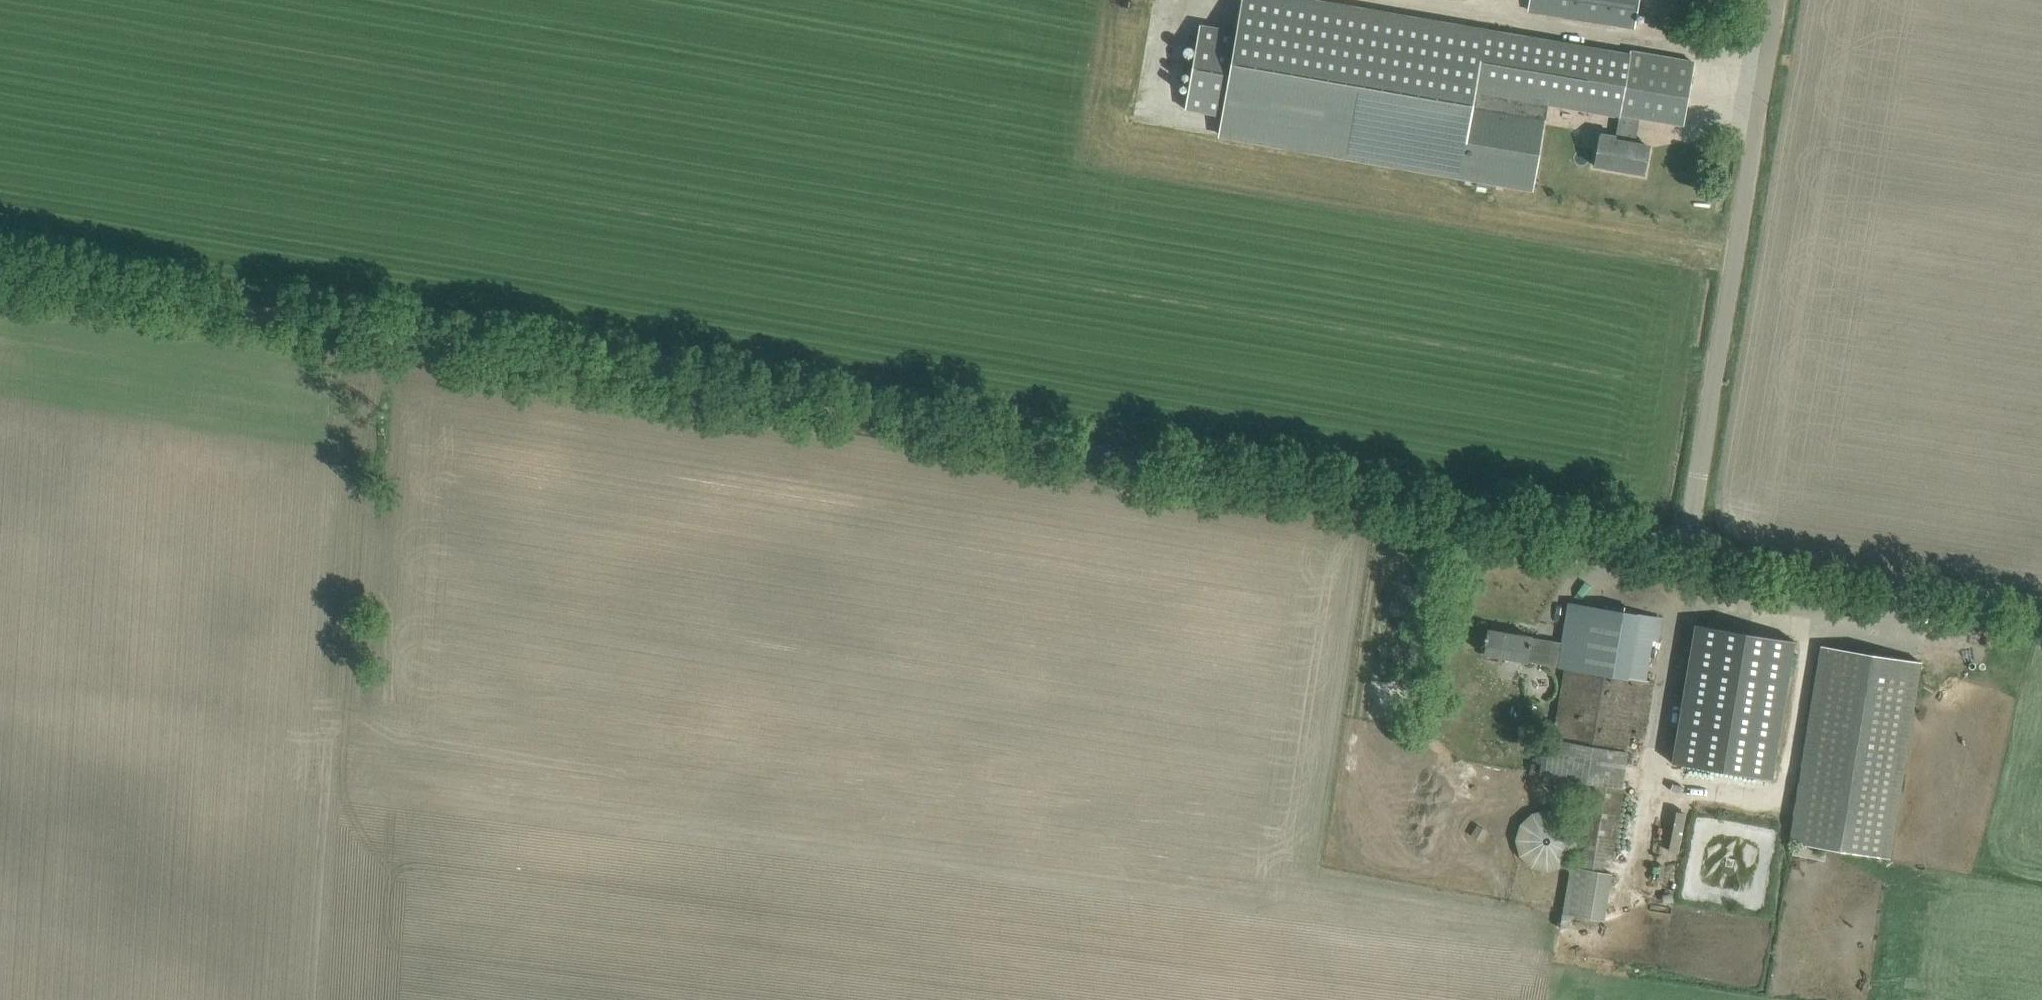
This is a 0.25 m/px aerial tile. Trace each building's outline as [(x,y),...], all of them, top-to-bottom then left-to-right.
[(1674,58),(1631,51),(1630,56),(1309,0),(1242,0),(1237,30),(1201,23),(1186,109),(1223,115),(1220,134),(1498,181),(1505,182),(1511,182),(1517,182),(1522,180),(1527,177),(1532,173),(1535,168),(1538,163),(1539,157),(1540,157),(1549,101),(1620,114),(1616,136),(1601,133),(1595,165),(1644,174),(1649,146),(1632,142),(1636,116),(1683,125),(1694,62),(1674,58)] [(1635,28),(1639,0),(1530,0),(1529,9),(1635,28)] [(1645,682),(1653,637),(1656,617),(1569,603),(1562,648),(1530,643),(1531,636),(1489,629),(1488,636),(1485,636),(1485,639),(1487,639),(1485,655),(1564,667),(1552,740),(1546,776),(1585,782),(1574,856),(1564,913),(1606,919),(1614,871),(1605,869),(1607,860),(1613,861),(1630,753),(1632,738),(1646,741),(1655,683),(1645,682)] [(1673,763),(1773,779),(1795,640),(1695,624),(1673,763)] [(1889,858),(1921,661),(1822,645),(1790,842),(1889,858)] [(1572,849),(1572,844),(1572,839),(1570,833),(1567,828),(1564,824),(1559,820),(1555,819),(1548,817),(1544,817),(1537,819),(1534,820),(1530,823),(1526,826),(1523,830),(1521,835),(1520,841),(1520,845),(1522,854),(1525,859),(1528,863),(1533,866),(1537,868),(1542,870),(1546,870),(1555,868),(1560,866),(1565,862),(1567,859),(1570,854),(1572,849)]
